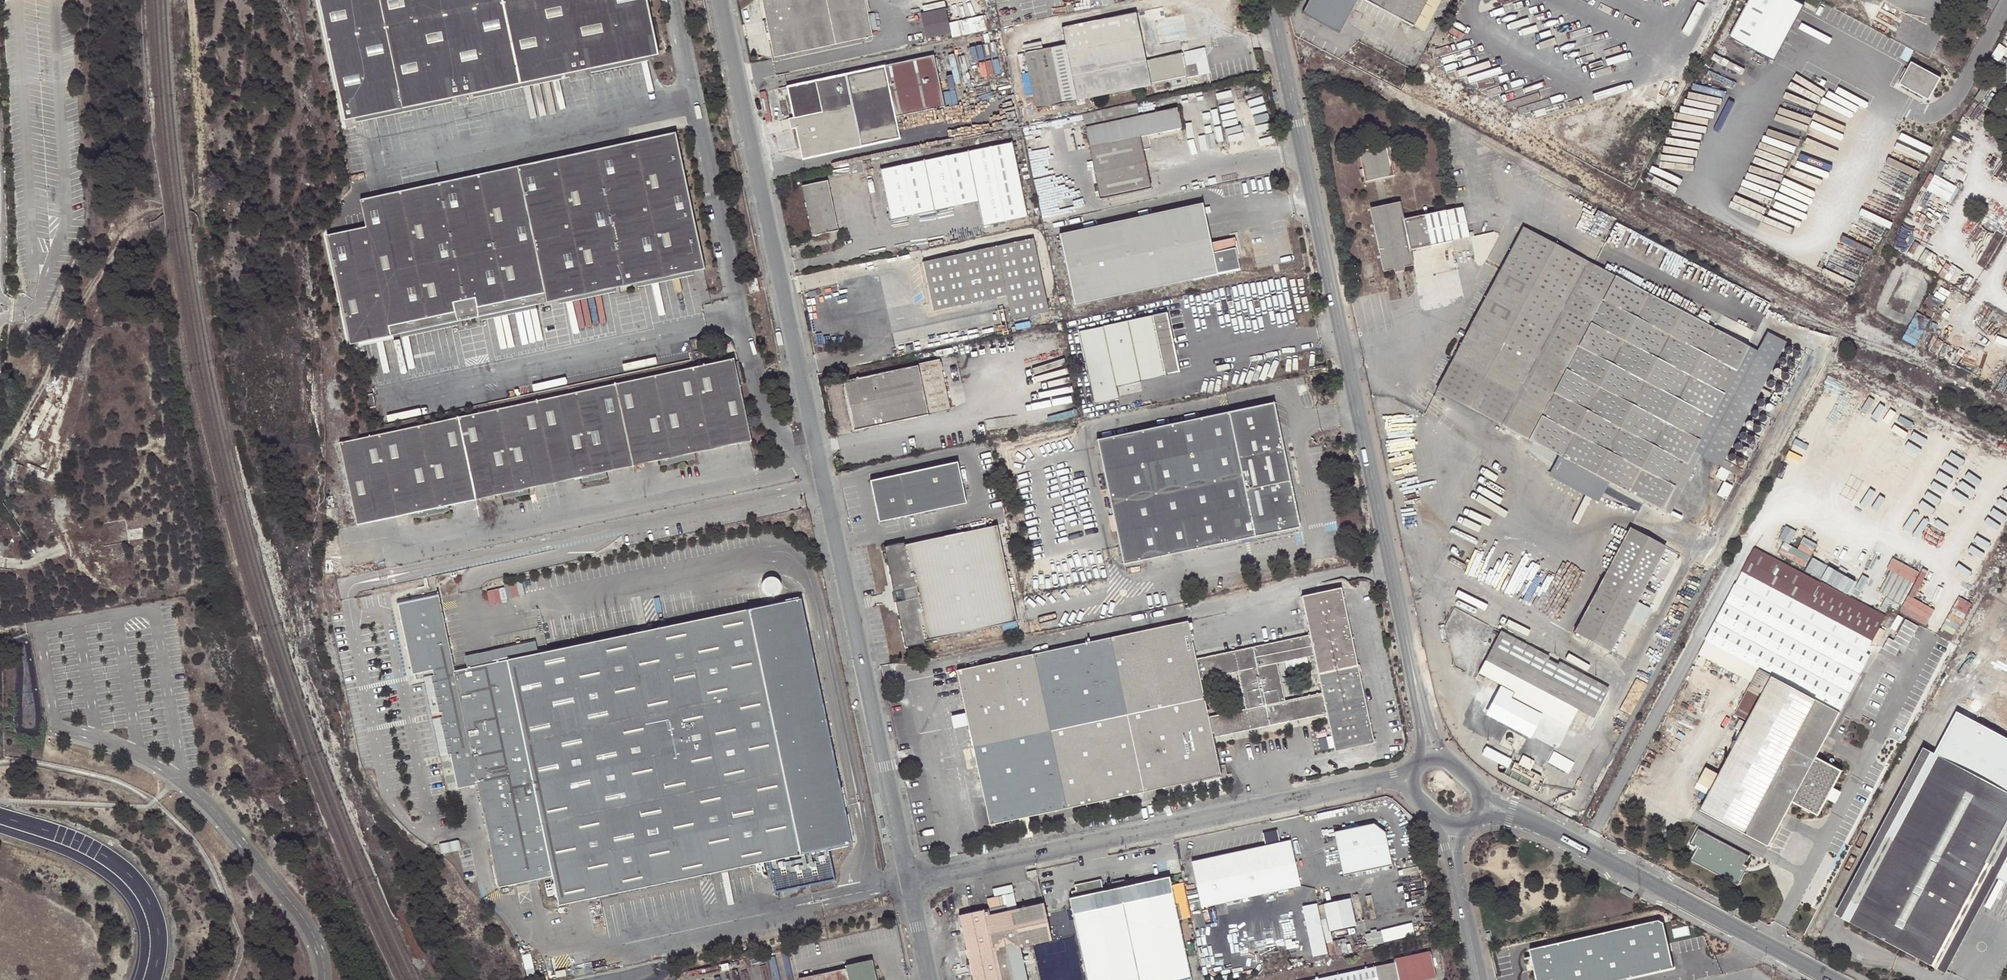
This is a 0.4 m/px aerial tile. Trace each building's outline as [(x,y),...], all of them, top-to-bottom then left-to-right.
[(344,122),(659,55),(647,0),(317,0),(344,122)] [(765,20),(768,33),(773,58),(872,35),(869,24),(875,22),(874,14),(868,15),(864,0),(760,0),(765,20)] [(1412,26),(1426,0),(1364,0),(1412,26)] [(1412,26),(1419,29),(1424,32),(1441,0),(1426,0),(1412,26)] [(1727,42),(1771,65),(1801,8),(1785,0),(1749,0),(1727,42)] [(951,32),(945,7),(921,12),(926,37),(951,32)] [(1146,66),(1145,61),(1135,12),(1061,28),(1064,45),(1042,49),(1024,53),(1036,109),(1171,81),(1172,87),(1187,84),(1186,78),(1199,75),(1195,58),(1186,60),(1187,65),(1183,65),(1181,53),(1167,56),(1167,59),(1151,62),(1151,65),(1146,66)] [(1024,53),(1042,49),(1041,42),(1022,45),(1024,53)] [(933,55),(778,88),(780,95),(788,93),(793,117),(795,127),(800,148),(802,160),(900,139),(895,117),(944,106),(933,55)] [(1167,59),(1167,56),(1145,61),(1146,66),(1151,65),(1151,62),(1167,59)] [(1913,62),(1904,86),(1937,98),(1946,74),(1913,62)] [(1084,127),(1137,116),(1134,103),(1082,114),(1084,127)] [(1180,128),(1176,108),(1137,116),(1084,127),(1099,198),(1150,188),(1142,150),(1150,148),(1148,135),(1180,128)] [(705,269),(675,133),(360,200),(365,227),(327,236),(351,346),(705,269)] [(1027,217),(1011,143),(880,170),(890,220),(977,202),(982,226),(1027,217)] [(1360,172),(1363,181),(1374,178),(1382,176),(1391,174),(1385,144),(1356,150),(1360,168),(1360,172)] [(861,160),(849,163),(852,176),(864,173),(861,160)] [(1934,173),(1927,187),(1953,200),(1960,186),(1934,173)] [(837,230),(827,181),(801,187),(811,236),(837,230)] [(1232,239),(1209,243),(1201,204),(1059,235),(1074,306),(1202,278),(1202,279),(1213,276),(1216,276),(1218,276),(1222,275),(1226,274),(1230,273),(1234,272),(1239,271),(1238,268),(1238,267),(1238,266),(1237,265),(1237,264),(1237,263),(1236,263),(1236,262),(1236,261),(1235,261),(1235,260),(1236,259),(1232,239)] [(1408,249),(1466,238),(1460,207),(1453,208),(1399,219),(1395,204),(1389,205),(1381,207),(1370,210),(1383,270),(1391,268),(1400,266),(1409,264),(1405,249),(1408,249)] [(1511,397),(1497,424),(1505,429),(1512,417),(1535,429),(1616,277),(1594,266),(1520,227),(1512,241),(1448,363),(1511,397)] [(1049,312),(1033,238),(923,262),(934,311),(1005,295),(1011,320),(1049,312)] [(1505,429),(1556,456),(1607,482),(1659,510),(1746,346),(1616,277),(1535,429),(1512,417),(1505,429)] [(757,279),(747,281),(749,294),(760,291),(757,279)] [(1180,373),(1167,313),(1078,333),(1094,404),(1118,399),(1115,387),(1180,373)] [(1782,346),(1763,335),(1754,350),(1699,456),(1718,465),(1726,452),(1740,426),(1754,399),(1757,393),(1782,346)] [(1754,350),(1746,346),(1659,510),(1667,515),(1699,456),(1754,350)] [(1780,353),(1780,354),(1780,356),(1780,357),(1781,358),(1783,359),(1784,359),(1785,358),(1786,358),(1787,357),(1788,356),(1788,355),(1788,353),(1787,352),(1786,351),(1785,351),(1783,351),(1782,351),(1781,352),(1780,353)] [(1790,356),(1789,357),(1789,359),(1788,360),(1789,361),(1790,362),(1791,363),(1792,363),(1793,363),(1795,363),(1796,362),(1796,361),(1797,359),(1796,358),(1796,357),(1795,356),(1794,355),(1792,355),(1791,356),(1790,356)] [(752,442),(735,360),(695,368),(340,443),(358,526),(414,514),(415,519),(450,511),(449,507),(503,495),(504,500),(530,495),(529,490),(582,479),(583,483),(608,478),(607,473),(661,462),(662,467),(695,460),(694,454),(752,442)] [(949,411),(939,360),(919,364),(929,415),(949,411)] [(1774,363),(1774,364),(1773,366),(1774,367),(1774,368),(1775,369),(1776,370),(1778,370),(1779,370),(1780,369),(1781,368),(1782,367),(1782,365),(1781,364),(1780,363),(1779,362),(1778,362),(1777,362),(1775,362),(1774,363)] [(1434,391),(1497,424),(1511,397),(1448,363),(1434,391)] [(927,415),(917,366),(844,382),(853,431),(927,415)] [(1783,368),(1783,369),(1782,370),(1782,371),(1783,373),(1784,374),(1785,374),(1786,375),(1787,375),(1789,374),(1790,373),(1790,372),(1791,371),(1790,369),(1790,368),(1789,367),(1787,367),(1786,366),(1785,367),(1783,368)] [(1777,382),(1777,383),(1777,384),(1778,385),(1780,386),(1781,386),(1782,386),(1783,385),(1784,384),(1785,382),(1785,381),(1784,380),(1783,378),(1782,378),(1781,378),(1779,378),(1778,378),(1777,379),(1777,380),(1777,382)] [(1762,388),(1761,389),(1762,390),(1762,392),(1763,392),(1765,393),(1766,393),(1767,393),(1768,392),(1769,391),(1770,390),(1770,388),(1769,387),(1768,386),(1767,385),(1766,385),(1765,385),(1763,385),(1762,386),(1762,388)] [(1772,390),(1771,391),(1771,392),(1770,394),(1771,395),(1772,396),(1773,397),(1774,398),(1775,397),(1777,397),(1778,396),(1779,395),(1779,393),(1779,392),(1778,391),(1777,390),(1776,389),(1774,389),(1773,389),(1772,390)] [(376,408),(374,394),(367,396),(370,409),(376,408)] [(28,425),(27,427),(25,426),(11,452),(21,455),(17,466),(21,467),(22,465),(47,474),(46,478),(53,481),(54,476),(53,476),(61,446),(45,440),(61,410),(44,400),(31,426),(28,425)] [(1231,412),(1097,440),(1119,546),(1123,566),(1300,529),(1274,403),(1231,412)] [(1753,404),(1752,405),(1751,406),(1751,407),(1751,408),(1751,410),(1752,411),(1753,411),(1755,412),(1756,412),(1757,411),(1758,410),(1759,409),(1759,407),(1759,406),(1758,405),(1757,404),(1756,404),(1754,404),(1753,404)] [(1760,412),(1760,413),(1760,414),(1761,415),(1762,416),(1763,416),(1765,416),(1766,416),(1767,415),(1768,414),(1768,413),(1768,411),(1767,410),(1766,409),(1765,408),(1764,408),(1762,409),(1761,409),(1761,410),(1760,412)] [(1745,419),(1745,421),(1745,422),(1746,423),(1748,423),(1749,424),(1750,423),(1752,423),(1753,422),(1753,420),(1753,419),(1753,418),(1752,416),(1751,416),(1750,415),(1748,415),(1747,416),(1746,417),(1745,418),(1745,419)] [(1754,424),(1754,426),(1755,427),(1756,428),(1758,428),(1759,428),(1760,428),(1761,427),(1762,426),(1762,424),(1762,423),(1762,422),(1761,421),(1760,420),(1758,420),(1757,420),(1756,421),(1755,422),(1754,423),(1754,424)] [(1741,426),(1740,427),(1740,428),(1739,430),(1740,431),(1741,432),(1742,433),(1743,433),(1744,433),(1745,433),(1747,432),(1747,431),(1748,430),(1747,428),(1747,427),(1746,426),(1745,425),(1743,425),(1742,425),(1741,426)] [(1749,432),(1749,433),(1749,435),(1749,436),(1750,437),(1751,438),(1752,438),(1754,438),(1755,438),(1756,437),(1757,436),(1757,434),(1757,433),(1756,431),(1755,430),(1754,430),(1752,430),(1751,430),(1750,431),(1749,432)] [(166,448),(165,435),(152,436),(153,449),(166,448)] [(1744,442),(1743,443),(1743,445),(1743,446),(1743,447),(1744,448),(1745,449),(1746,450),(1747,450),(1749,449),(1750,449),(1750,447),(1751,446),(1751,445),(1750,444),(1749,443),(1748,442),(1747,442),(1746,442),(1744,442)] [(1728,451),(1728,453),(1729,454),(1730,455),(1731,455),(1732,455),(1734,455),(1735,454),(1736,453),(1736,452),(1736,450),(1735,449),(1734,448),(1733,447),(1732,447),(1730,447),(1729,448),(1728,449),(1728,450),(1728,451)] [(1738,454),(1737,455),(1737,457),(1738,458),(1739,459),(1740,460),(1741,460),(1743,460),(1744,459),(1745,458),(1745,457),(1745,456),(1745,455),(1745,454),(1744,453),(1743,452),(1741,452),(1740,452),(1739,453),(1738,454)] [(1596,502),(1607,482),(1556,456),(1546,476),(1596,502)] [(1722,461),(1722,463),(1722,464),(1723,465),(1724,466),(1725,466),(1726,466),(1728,466),(1729,465),(1729,464),(1730,463),(1730,461),(1729,460),(1728,459),(1727,458),(1726,458),(1724,458),(1723,459),(1722,460),(1722,461)] [(957,462),(870,481),(870,483),(874,483),(881,519),(878,520),(879,522),(966,504),(957,462)] [(1731,467),(1732,469),(1732,470),(1734,471),(1735,471),(1736,471),(1737,471),(1739,470),(1739,468),(1740,467),(1740,466),(1739,465),(1738,464),(1737,463),(1735,463),(1734,463),(1733,464),(1732,465),(1731,466),(1731,467)] [(1718,465),(1716,471),(1732,480),(1735,474),(1718,465)] [(874,483),(870,483),(878,520),(881,519),(874,483)] [(997,526),(953,535),(921,542),(905,545),(905,543),(885,547),(895,593),(893,594),(895,602),(897,602),(907,647),(926,643),(926,642),(1018,622),(997,526)] [(1608,652),(1626,619),(1635,602),(1664,547),(1627,528),(1572,633),(1608,652)] [(1754,548),(1740,574),(1871,644),(1872,643),(1886,617),(1822,582),(1821,583),(1754,548)] [(1841,771),(1815,757),(1869,657),(1866,655),(1735,583),(1704,640),(1709,642),(1746,663),(1759,670),(1735,714),(1749,721),(1719,775),(1706,768),(1698,782),(1712,789),(1703,804),(1701,804),(1700,806),(1701,807),(1700,810),(1767,846),(1786,813),(1792,802),(1817,815),(1826,798),(1832,788),(1841,771)] [(1237,673),(1245,710),(1250,730),(1289,722),(1285,702),(1277,665),(1314,657),(1322,694),(1302,698),(1306,718),(1327,714),(1335,752),(1374,744),(1341,589),(1302,597),(1310,636),(1306,636),(1195,660),(1200,681),(1237,673)] [(831,849),(855,844),(801,598),(548,652),(538,654),(467,670),(455,673),(438,593),(396,602),(413,677),(433,673),(434,677),(432,678),(449,756),(451,755),(458,791),(478,787),(500,889),(533,882),(553,878),(560,907),(751,866),(770,862),(777,893),(810,886),(838,880),(831,849)] [(1647,608),(1635,602),(1626,619),(1638,625),(1647,608)] [(1200,681),(1195,660),(1187,622),(956,672),(966,715),(968,725),(989,826),(1018,820),(1029,818),(1220,777),(1212,739),(1207,717),(1200,681)] [(1487,662),(1555,698),(1581,710),(1591,717),(1593,718),(1608,689),(1502,632),(1487,662)] [(465,657),(467,670),(538,654),(535,642),(465,657)] [(1740,673),(1746,663),(1709,642),(1703,653),(1740,673)] [(1581,710),(1487,662),(1481,674),(1501,685),(1516,692),(1513,698),(1543,713),(1531,738),(1559,752),(1581,710)] [(1516,692),(1501,685),(1485,715),(1531,738),(1543,713),(1513,698),(1516,692)] [(1302,698),(1285,702),(1289,722),(1306,718),(1302,698)] [(1232,734),(1250,730),(1245,710),(1227,713),(1232,734)] [(1232,734),(1227,713),(1207,717),(1212,739),(1232,734)] [(968,725),(966,715),(952,718),(954,728),(968,725)] [(1745,723),(1740,720),(1735,728),(1740,731),(1745,723)] [(1514,760),(1487,745),(1482,755),(1508,770),(1514,760)] [(1575,764),(1553,753),(1547,763),(1570,775),(1575,764)] [(2003,853),(2006,855),(2006,791),(1935,753),(1846,920),(1899,948),(1935,967),(1944,950),(1950,954),(1985,886),(1979,883),(1988,867),(1994,870),(2003,853)] [(1536,761),(1524,754),(1519,764),(1531,771),(1536,761)] [(1840,793),(1832,788),(1826,798),(1835,803),(1840,793)] [(1029,818),(1018,820),(1022,839),(1033,836),(1029,818)] [(1373,823),(1333,832),(1335,837),(1339,836),(1341,844),(1337,848),(1343,875),(1392,865),(1384,831),(1373,823)] [(1749,856),(1698,828),(1690,843),(1697,847),(1691,859),(1738,884),(1743,873),(1741,871),(1749,856)] [(1291,837),(1192,858),(1203,905),(1301,883),(1291,837)] [(2003,853),(1994,870),(1992,874),(2006,882),(2006,855),(2003,853)] [(1169,877),(1125,887),(1113,889),(1069,899),(1086,979),(1180,979),(1191,978),(1169,877)] [(1356,922),(1350,895),(1325,901),(1331,927),(1356,922)] [(1020,946),(1025,945),(1026,947),(1052,941),(1043,904),(1006,912),(1003,896),(987,900),(989,910),(960,916),(973,979),(1027,979),(1020,946)] [(1316,955),(1330,952),(1319,902),(1305,905),(1316,955)] [(1529,946),(1537,979),(1539,979),(1554,977),(1555,979),(1612,979),(1677,966),(1666,916),(1529,946)] [(1368,932),(1370,942),(1417,934),(1415,924),(1368,932)] [(1436,977),(1430,951),(1394,959),(1394,962),(1311,979),(1424,979),(1436,977)] [(871,961),(847,966),(848,970),(800,979),(875,979),(871,961)] [(556,973),(557,979),(567,977),(566,971),(556,973)]
